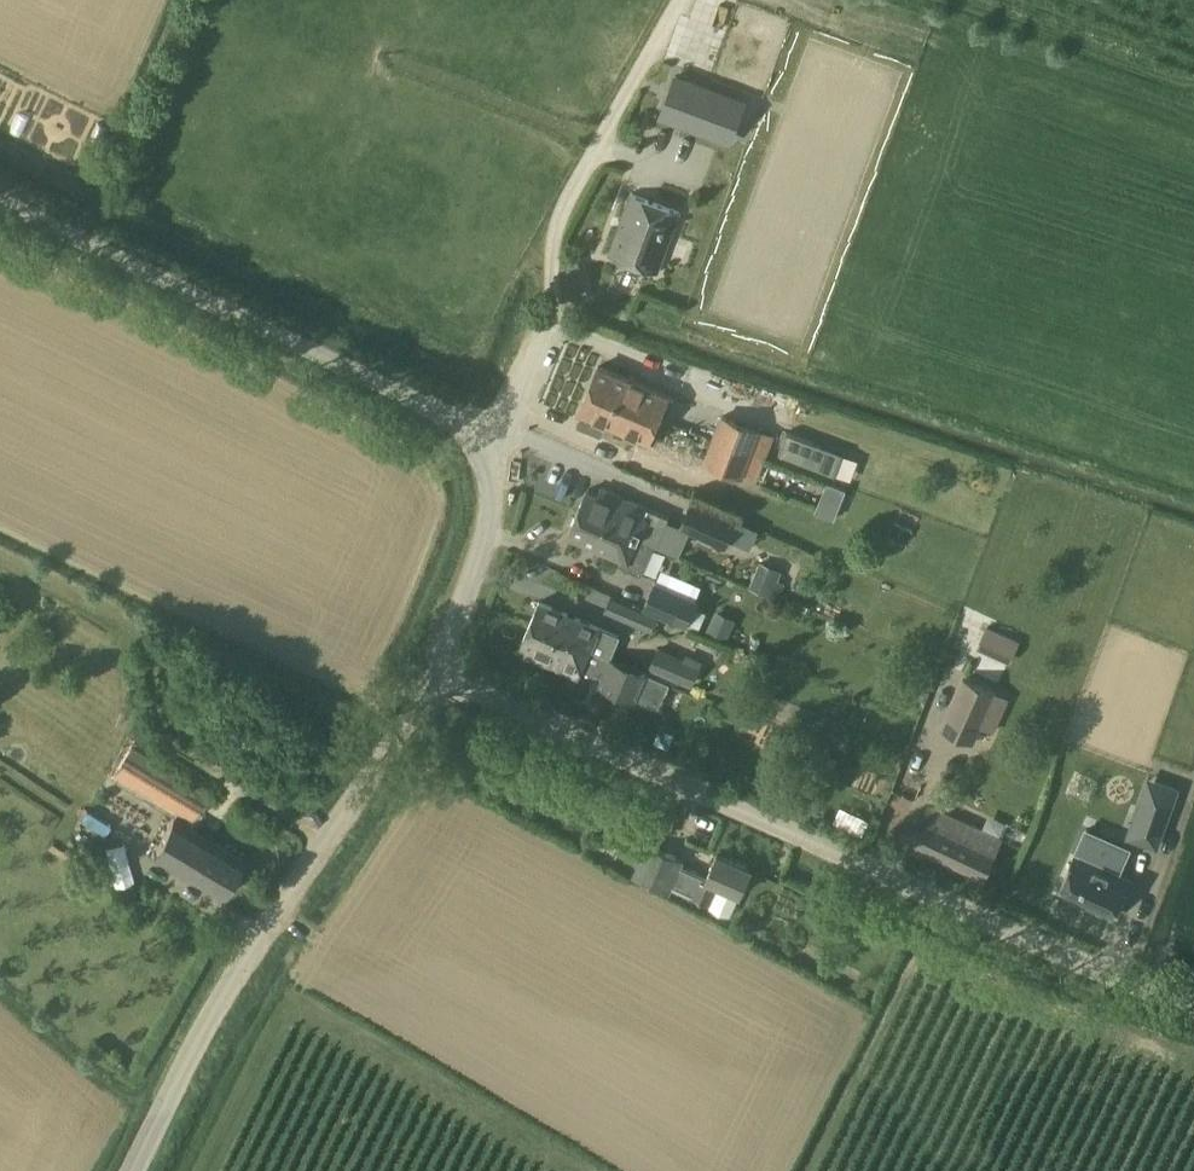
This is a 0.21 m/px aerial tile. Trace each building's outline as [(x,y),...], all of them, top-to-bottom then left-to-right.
[(662,112),(731,138),(745,101),(676,75),(662,112)] [(631,194),(609,254),(657,272),(679,212),(631,194)] [(569,272),(580,269),(577,259),(566,262),(569,272)] [(584,285),(573,288),(576,296),(586,293),(584,285)] [(589,388),(665,421),(675,399),(598,366),(589,388)] [(589,388),(579,409),(656,442),(665,421),(589,388)] [(751,452),(759,430),(722,416),(714,438),(751,452)] [(835,474),(843,452),(787,432),(779,453),(835,474)] [(751,452),(714,438),(705,462),(742,476),(751,452)] [(815,510),(835,518),(846,488),(827,481),(815,510)] [(578,512),(658,545),(670,517),(629,500),(628,502),(621,500),(622,497),(601,488),(598,496),(587,491),(578,512)] [(734,521),(690,502),(680,525),(725,546),(734,521)] [(578,512),(568,535),(570,536),(570,535),(623,558),(620,565),(643,575),(655,546),(657,547),(658,545),(578,512)] [(763,559),(751,584),(773,594),(785,569),(763,559)] [(697,599),(656,582),(646,606),(686,623),(697,599)] [(531,622),(612,658),(612,657),(612,656),(620,635),(540,601),(531,622)] [(633,607),(628,620),(648,629),(653,615),(633,607)] [(714,610),(710,630),(732,635),(736,615),(714,610)] [(531,622),(521,644),(528,647),(524,655),(547,665),(550,656),(594,675),(596,671),(605,675),(600,685),(636,701),(649,673),(612,657),(612,658),(531,622)] [(979,646),(1013,661),(1024,639),(990,623),(979,646)] [(641,665),(670,678),(680,657),(650,644),(641,665)] [(994,693),(963,679),(941,728),(972,742),(994,693)] [(809,746),(803,759),(824,769),(830,756),(809,746)] [(151,852),(222,895),(244,857),(173,815),(187,792),(137,763),(122,786),(172,817),(151,852)] [(1161,847),(1183,786),(1150,774),(1128,835),(1161,847)] [(928,806),(912,842),(983,876),(1000,839),(928,806)] [(1079,852),(1117,868),(1122,870),(1132,846),(1085,825),(1074,850),(1079,852)] [(647,842),(633,875),(670,891),(684,859),(647,842)] [(691,894),(710,902),(718,884),(740,894),(752,867),(717,852),(707,876),(700,873),(691,894)] [(1036,899),(1106,931),(1122,895),(1053,862),(1036,899)]
